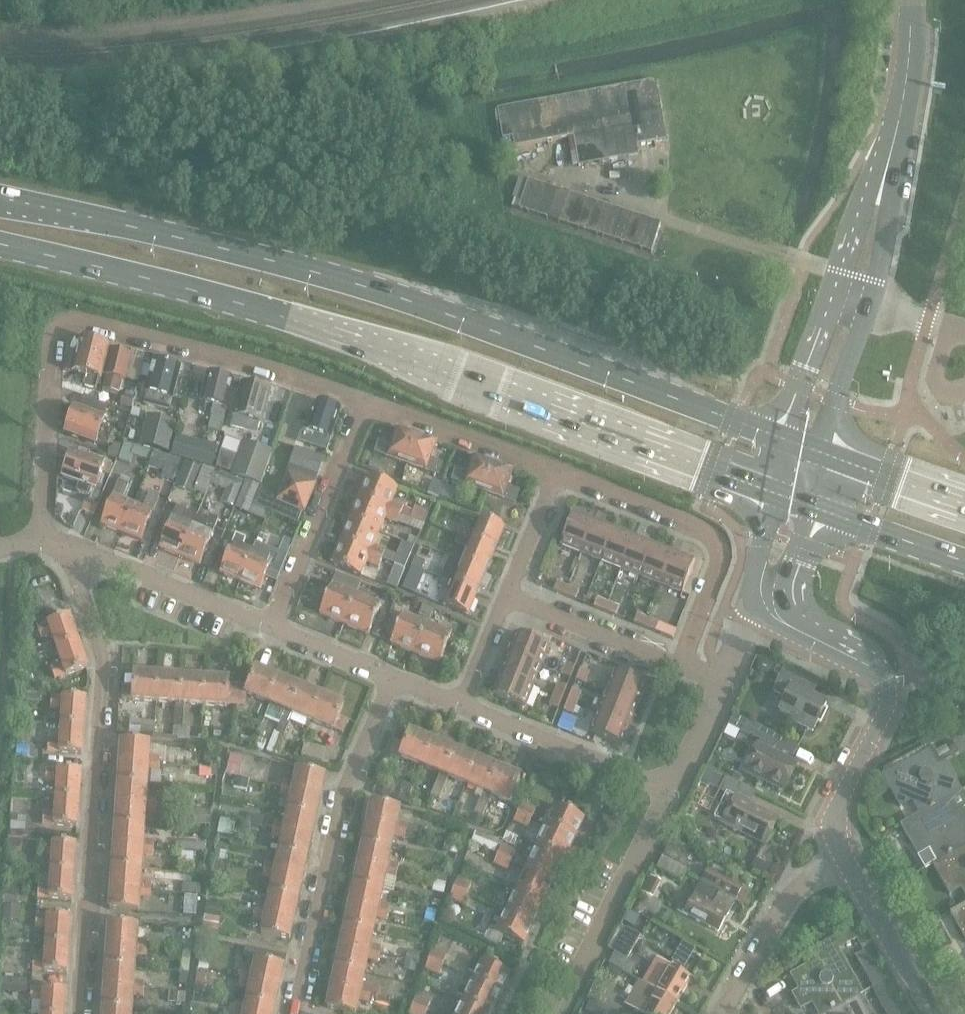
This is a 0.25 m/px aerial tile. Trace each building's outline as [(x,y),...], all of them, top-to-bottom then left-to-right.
[(637,148),(667,143),(656,83),(498,112),(504,142),(514,140),(515,150),(574,139),(580,169),(639,158),(637,148)] [(529,181),(520,210),(652,254),(661,225),(529,181)] [(82,339),(75,372),(87,375),(84,388),(98,391),(109,345),(82,339)] [(106,376),(103,389),(118,393),(122,379),(125,380),(131,354),(110,349),(104,375),(106,376)] [(155,360),(146,393),(161,397),(159,406),(169,409),(181,367),(155,360)] [(144,365),(141,377),(148,379),(151,367),(144,365)] [(214,406),(211,417),(212,417),(209,430),(221,433),(234,380),(209,374),(202,403),(214,406)] [(234,415),(231,429),(257,436),(261,422),(262,423),(271,393),(243,385),(234,415)] [(104,417),(108,405),(84,396),(80,408),(104,417)] [(132,409),(135,399),(123,396),(121,407),(132,409)] [(318,402),(304,444),(327,451),(341,410),(318,402)] [(104,417),(80,408),(75,406),(66,432),(96,443),(97,440),(107,444),(111,433),(101,429),(106,417),(104,417)] [(175,423),(148,416),(140,443),(167,450),(175,423)] [(380,444),(376,453),(407,465),(417,437),(398,431),(392,448),(380,444)] [(217,447),(179,436),(174,454),(212,464),(217,447)] [(417,437),(407,465),(438,476),(442,466),(429,462),(436,444),(417,437)] [(231,476),(260,486),(272,452),(243,442),(231,476)] [(125,443),(119,461),(130,465),(133,456),(151,462),(154,452),(125,443)] [(295,450),(287,475),(288,475),(314,486),(324,460),(302,452),(303,451),(301,451),(301,452),(295,450)] [(72,452),(63,477),(81,483),(78,493),(89,497),(92,488),(96,489),(102,472),(109,475),(112,465),(72,452)] [(154,452),(149,467),(164,472),(162,478),(174,482),(181,461),(154,452)] [(457,472),(453,481),(484,492),(494,465),(475,458),(469,476),(457,472)] [(201,469),(186,463),(176,487),(192,493),(201,469)] [(389,465),(385,475),(399,481),(403,470),(389,465)] [(494,465),(484,492),(515,503),(518,494),(506,489),(513,472),(494,465)] [(205,468),(195,492),(206,496),(210,484),(215,472),(205,468)] [(245,482),(215,472),(210,484),(227,491),(222,503),(234,508),(245,482)] [(288,475),(278,500),(304,511),(314,486),(288,475)] [(368,476),(359,499),(401,516),(425,525),(428,516),(416,511),(415,513),(404,509),(404,508),(392,503),(398,489),(368,476)] [(433,481),(428,496),(439,500),(444,486),(433,481)] [(119,482),(101,526),(121,534),(133,505),(123,501),(129,486),(119,482)] [(246,482),(235,508),(248,514),(259,488),(246,482)] [(444,487),(441,497),(453,501),(456,491),(444,487)] [(258,492),(253,505),(269,511),(298,524),(304,511),(278,500),(258,492)] [(133,505),(121,534),(141,542),(160,497),(150,493),(144,509),(133,505)] [(359,499),(350,521),(380,533),(386,519),(397,524),(401,516),(359,499)] [(87,501),(83,510),(95,515),(99,505),(87,501)] [(253,505),(249,514),(265,521),(269,511),(253,505)] [(503,507),(499,518),(507,520),(511,509),(503,507)] [(177,508),(160,550),(180,558),(197,516),(177,508)] [(574,513),(561,546),(582,554),(595,521),(574,513)] [(197,516),(180,558),(200,566),(219,521),(209,517),(208,520),(197,516)] [(495,550),(504,528),(480,518),(474,532),(463,528),(459,535),(495,550)] [(350,521),(341,543),(382,560),(386,552),(374,548),(380,533),(350,521)] [(412,521),(409,528),(421,533),(424,526),(412,521)] [(595,521),(582,554),(602,562),(615,529),(595,521)] [(432,527),(426,542),(434,545),(440,530),(432,527)] [(615,529),(602,562),(622,570),(635,537),(615,529)] [(236,535),(220,575),(240,583),(252,554),(242,550),(246,540),(236,535)] [(460,537),(457,545),(469,549),(463,563),(486,573),(495,551),(460,537)] [(635,537),(622,570),(642,578),(655,545),(635,537)] [(341,543),(331,565),(361,578),(367,563),(379,568),(382,560),(341,543)] [(252,554),(240,583),(260,591),(276,552),(256,544),(252,554)] [(655,545),(642,578),(662,586),(675,553),(655,545)] [(675,553),(662,586),(683,594),(696,561),(675,553)] [(402,555),(397,566),(405,569),(410,558),(402,555)] [(451,558),(442,580),(477,594),(486,573),(463,563),(451,558)] [(416,559),(412,568),(422,572),(425,563),(416,559)] [(395,566),(387,586),(397,590),(405,570),(395,566)] [(337,574),(320,616),(344,626),(357,595),(361,584),(337,574)] [(442,580),(439,588),(451,593),(445,607),(468,616),(477,594),(442,580)] [(557,583),(554,592),(565,596),(568,588),(557,583)] [(568,588),(565,596),(576,601),(579,592),(568,588)] [(357,595),(344,626),(369,636),(381,605),(357,595)] [(598,599),(594,608),(605,613),(609,604),(598,599)] [(609,604),(605,613),(616,617),(620,608),(609,604)] [(403,615),(391,645),(415,655),(428,625),(403,615)] [(638,615),(634,624),(645,629),(649,620),(638,615)] [(70,616),(37,627),(41,638),(51,635),(56,650),(78,643),(73,625),(70,616)] [(649,620),(645,629),(656,633),(660,624),(649,620)] [(428,625),(415,655),(440,665),(452,635),(428,625)] [(517,634),(509,655),(541,667),(550,647),(517,634)] [(54,668),(51,669),(55,680),(87,670),(78,643),(56,650),(60,661),(53,664),(54,668)] [(33,645),(24,648),(29,660),(37,657),(33,645)] [(509,655),(501,675),(534,688),(541,667),(509,655)] [(761,661),(756,671),(766,676),(770,674),(773,666),(761,661)] [(567,664),(562,676),(571,679),(575,668),(567,664)] [(278,678),(256,669),(249,686),(250,686),(246,695),(247,695),(268,704),(278,678)] [(581,670),(576,681),(585,685),(590,674),(581,670)] [(808,683),(784,671),(773,693),(786,699),(778,713),(789,719),(788,722),(811,734),(826,705),(803,694),(808,683)] [(21,683),(29,683),(29,672),(21,672),(21,683)] [(614,672),(606,693),(639,706),(647,685),(614,672)] [(159,675),(136,674),(135,688),(124,687),(123,701),(158,703),(159,675)] [(183,677),(159,675),(158,703),(176,704),(181,705),(183,677)] [(501,675),(493,695),(525,708),(534,688),(501,675)] [(206,678),(183,677),(181,705),(176,704),(175,716),(184,717),(185,705),(204,706),(206,678)] [(249,686),(229,684),(230,680),(206,678),(204,706),(229,708),(229,704),(246,705),(247,695),(246,695),(250,686),(249,686)] [(300,687),(278,678),(268,704),(286,711),(290,712),(300,687)] [(559,685),(554,696),(563,699),(567,688),(559,685)] [(18,700),(40,702),(41,688),(19,686),(18,700)] [(322,695),(300,687),(290,712),(286,711),(281,723),(289,726),(294,715),(311,722),(322,695)] [(573,690),(569,701),(577,705),(582,694),(573,690)] [(606,693),(598,713),(631,726),(639,706),(606,693)] [(311,722),(343,734),(348,721),(339,717),(344,704),(322,695),(311,722)] [(84,727),(86,698),(52,696),(51,709),(62,710),(61,725),(84,727)] [(554,696),(550,707),(559,710),(563,699),(554,696)] [(569,701),(564,712),(573,716),(577,705),(569,701)] [(598,713),(590,734),(622,747),(631,726),(598,713)] [(184,717),(175,716),(174,728),(179,729),(178,739),(189,740),(190,729),(184,729),(184,717)] [(289,726),(281,723),(277,732),(276,732),(268,749),(273,751),(280,736),(285,738),(289,726)] [(141,724),(141,737),(153,738),(154,724),(141,724)] [(84,727),(61,725),(60,741),(49,740),(48,752),(82,755),(84,727)] [(261,726),(257,735),(264,738),(268,729),(261,726)] [(754,726),(749,737),(768,746),(773,736),(754,726)] [(434,741),(412,732),(406,745),(397,741),(391,754),(423,767),(434,741)] [(257,738),(253,748),(263,752),(267,742),(257,738)] [(455,750),(434,741),(423,767),(440,774),(445,776),(455,750)] [(160,766),(161,758),(150,757),(151,744),(121,742),(120,764),(160,766)] [(303,743),(300,755),(321,761),(325,748),(303,743)] [(749,776),(782,792),(795,766),(763,749),(757,746),(743,773),(749,776)] [(29,749),(15,748),(14,760),(29,760),(29,749)] [(286,758),(296,761),(299,751),(289,748),(286,758)] [(477,758),(455,750),(445,776),(440,774),(436,785),(444,789),(449,777),(466,785),(477,758)] [(204,753),(203,767),(218,768),(218,753),(204,753)] [(942,803),(961,792),(945,763),(932,770),(924,754),(883,777),(899,807),(912,800),(920,814),(942,803)] [(230,756),(226,775),(239,778),(243,759),(230,756)] [(498,767),(477,758),(466,785),(484,792),(488,793),(498,767)] [(120,764),(118,785),(147,786),(148,773),(160,773),(160,766),(120,764)] [(491,795),(510,802),(521,776),(498,767),(488,793),(484,792),(479,803),(487,806),(491,795)] [(218,769),(200,769),(200,777),(217,778),(218,769)] [(325,775),(298,769),(295,783),(284,780),(282,788),(321,796),(325,775)] [(79,800),(81,772),(47,770),(46,782),(57,783),(56,798),(79,800)] [(718,776),(707,770),(701,781),(712,787),(718,776)] [(236,778),(233,789),(248,792),(250,782),(236,778)] [(776,821),(747,806),(753,793),(725,779),(718,792),(726,796),(715,819),(722,823),(721,824),(764,846),(776,821)] [(118,785),(117,806),(157,808),(157,800),(147,799),(147,786),(118,785)] [(396,785),(392,798),(408,804),(413,791),(396,785)] [(444,789),(436,785),(431,797),(440,800),(444,789)] [(321,796),(282,788),(280,796),(290,798),(288,810),(316,816),(321,796)] [(79,800),(56,798),(55,814),(44,813),(43,825),(78,828),(79,800)] [(406,831),(408,825),(397,822),(400,808),(372,801),(368,823),(406,831)] [(487,806),(479,803),(475,814),(482,817),(487,806)] [(519,812),(532,819),(537,810),(523,803),(519,812)] [(962,811),(950,818),(942,803),(920,814),(900,825),(917,855),(930,848),(937,862),(964,847),(964,816),(962,811)] [(157,808),(117,806),(116,826),(144,828),(145,814),(156,815),(157,808)] [(575,840),(585,818),(558,806),(554,815),(548,812),(542,824),(575,840)] [(210,827),(212,813),(183,810),(181,824),(210,827)] [(316,816),(288,810),(285,823),(275,821),(273,828),(312,837),(316,816)] [(532,819),(519,812),(514,823),(528,829),(532,819)] [(10,815),(10,829),(24,829),(24,816),(10,815)] [(250,815),(248,825),(263,828),(265,819),(250,815)] [(236,822),(221,819),(218,834),(233,837),(236,822)] [(368,823),(363,843),(391,849),(394,837),(404,840),(406,832),(406,831),(368,823)] [(575,840),(542,824),(542,825),(548,828),(538,848),(564,861),(575,840)] [(144,828),(116,826),(115,847),(154,850),(154,842),(144,841),(144,828)] [(312,837),(273,828),(271,837),(282,839),(279,851),(308,857),(312,837)] [(472,844),(497,854),(502,845),(499,844),(500,840),(477,832),(472,844)] [(180,850),(206,852),(206,843),(181,841),(180,850)] [(74,872),(76,845),(42,842),(41,855),(52,855),(51,871),(74,872)] [(391,849),(363,843),(359,864),(397,872),(399,865),(388,862),(391,849)] [(451,844),(449,853),(458,855),(460,847),(451,844)] [(537,849),(528,844),(522,856),(531,861),(528,869),(554,882),(564,861),(538,848),(537,849)] [(692,854),(670,844),(663,859),(685,869),(692,854)] [(499,855),(512,861),(516,853),(503,846),(499,855)] [(154,850),(115,847),(113,868),(142,870),(142,856),(153,857),(154,850)] [(937,862),(932,865),(948,895),(961,888),(964,894),(964,847),(937,862)] [(215,859),(225,861),(226,853),(216,851),(215,859)] [(279,851),(276,865),(266,862),(264,869),(303,878),(308,857),(279,851)] [(182,860),(194,861),(194,853),(182,852),(182,860)] [(512,861),(499,855),(493,865),(507,872),(512,861)] [(397,872),(359,864),(354,884),(382,890),(385,877),(396,879),(397,872)] [(151,892),(151,884),(141,883),(142,870),(113,868),(112,889),(151,892)] [(751,890),(710,868),(689,907),(681,903),(678,909),(719,932),(736,901),(743,905),(751,890)] [(303,878),(264,869),(263,877),(273,879),(270,892),(299,898),(303,878)] [(554,882),(528,869),(518,890),(544,903),(554,882)] [(450,875),(433,870),(431,878),(448,882),(450,875)] [(74,872),(51,871),(50,887),(39,886),(38,898),(72,900),(74,872)] [(468,895),(471,886),(457,881),(454,890),(468,895)] [(435,883),(432,893),(444,896),(447,886),(435,883)] [(183,884),(182,893),(201,895),(202,885),(183,884)] [(382,890),(354,884),(350,905),(389,913),(390,906),(379,904),(382,890)] [(5,889),(4,904),(18,904),(19,890),(5,889)] [(151,892),(112,889),(111,911),(139,913),(139,899),(150,899),(151,892)] [(468,895),(454,890),(450,899),(465,904),(468,895)] [(544,903),(518,890),(508,911),(534,923),(544,903)] [(299,898),(270,892),(267,906),(257,903),(255,910),(295,919),(299,898)] [(185,895),(183,914),(197,915),(198,896),(185,895)] [(949,913),(964,942),(964,904),(949,913)] [(389,913),(350,905),(345,925),(373,932),(376,918),(387,921),(389,913)] [(4,908),(3,917),(20,918),(20,909),(4,908)] [(424,920),(434,923),(437,911),(427,908),(424,920)] [(295,919),(255,910),(254,918),(264,921),(262,934),(290,940),(295,919)] [(534,923),(508,911),(504,918),(496,913),(490,925),(499,929),(498,932),(524,945),(534,923)] [(69,945),(71,917),(37,915),(36,927),(47,928),(46,944),(69,945)] [(219,932),(221,919),(205,916),(203,930),(219,932)] [(934,923),(927,927),(936,942),(947,936),(941,926),(937,928),(934,923)] [(147,950),(148,940),(137,941),(138,927),(110,925),(108,947),(147,950)] [(373,932),(345,925),(341,946),(379,955),(381,947),(370,945),(373,932)] [(609,949),(608,950),(614,953),(616,954),(628,961),(641,937),(627,929),(625,934),(619,930),(609,949)] [(851,941),(846,931),(804,954),(809,964),(794,973),(803,989),(792,995),(800,1009),(812,1003),(818,1013),(825,1013),(858,996),(861,994),(836,949),(851,941)] [(69,945),(46,944),(45,960),(34,960),(33,971),(68,973),(69,945)] [(379,955),(341,946),(336,967),(364,973),(367,959),(378,962),(379,955)] [(147,950),(108,947),(107,968),(134,970),(135,956),(147,956),(147,950)] [(408,950),(405,960),(419,963),(421,953),(408,950)] [(184,951),(181,972),(189,974),(192,952),(184,951)] [(443,965),(447,956),(432,951),(429,960),(443,965)] [(873,988),(881,984),(864,952),(856,957),(873,988)] [(615,954),(610,964),(621,971),(631,977),(637,966),(615,954)] [(482,963),(475,959),(469,972),(476,975),(475,979),(466,975),(465,978),(500,995),(511,975),(483,961),(482,963)] [(241,979),(281,987),(285,966),(284,966),(256,960),(256,962),(253,973),(242,971),(241,979)] [(443,965),(429,960),(426,969),(440,974),(443,965)] [(677,1003),(691,980),(658,960),(644,984),(677,1003)] [(415,973),(417,963),(406,961),(404,970),(415,973)] [(4,977),(17,978),(18,963),(5,963),(4,977)] [(602,978),(614,984),(621,971),(610,965),(602,978)] [(364,973),(336,967),(332,987),(371,996),(372,988),(361,986),(364,973)] [(134,970),(107,968),(105,989),(144,991),(145,983),(133,982),(134,970)] [(27,994),(27,981),(0,979),(0,992),(27,994)] [(281,987),(241,979),(239,986),(250,988),(247,1001),(276,1008),(281,987)] [(640,981),(635,990),(629,987),(625,994),(630,997),(626,1004),(629,1006),(642,1013),(671,1013),(677,1003),(644,984),(640,981)] [(458,995),(465,998),(463,1002),(488,1013),(491,1013),(495,1006),(500,995),(473,982),(469,991),(462,987),(458,995)] [(332,987),(327,1008),(353,1013),(355,1013),(358,1000),(369,1003),(371,996),(332,987)] [(66,991),(32,988),(31,1001),(33,1001),(32,1013),(64,1013),(66,991)] [(144,991),(105,989),(104,1010),(132,1012),(133,999),(144,998),(144,991)] [(885,990),(876,996),(884,1010),(893,1005),(885,990)] [(170,993),(169,1002),(185,1005),(187,995),(177,994),(170,993)] [(825,1013),(867,1013),(858,996),(825,1013)] [(427,1012),(430,1003),(416,997),(413,1007),(427,1012)] [(593,998),(587,1010),(594,1013),(619,1013),(593,998)] [(247,1001),(244,1013),(275,1013),(276,1008),(247,1001)] [(463,1002),(457,1013),(488,1013),(463,1002)] [(204,1013),(205,1005),(192,1003),(191,1012),(192,1012),(204,1013)]
